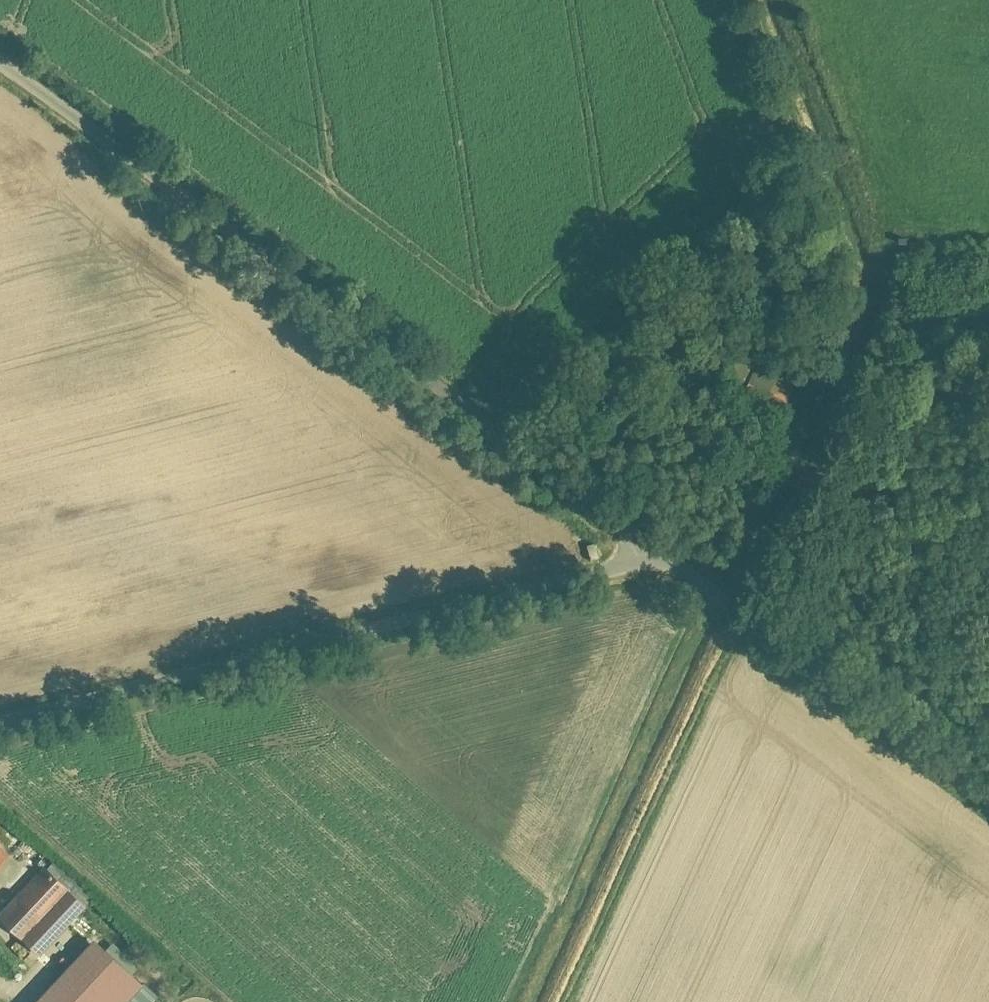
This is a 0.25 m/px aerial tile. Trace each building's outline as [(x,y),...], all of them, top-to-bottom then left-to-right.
[(739,361),(722,395),(775,421),(792,387),(739,361)] [(0,913),(0,920),(36,957),(83,910),(43,870),(0,913)] [(100,936),(38,1001),(158,1001),(164,995),(100,936)]
